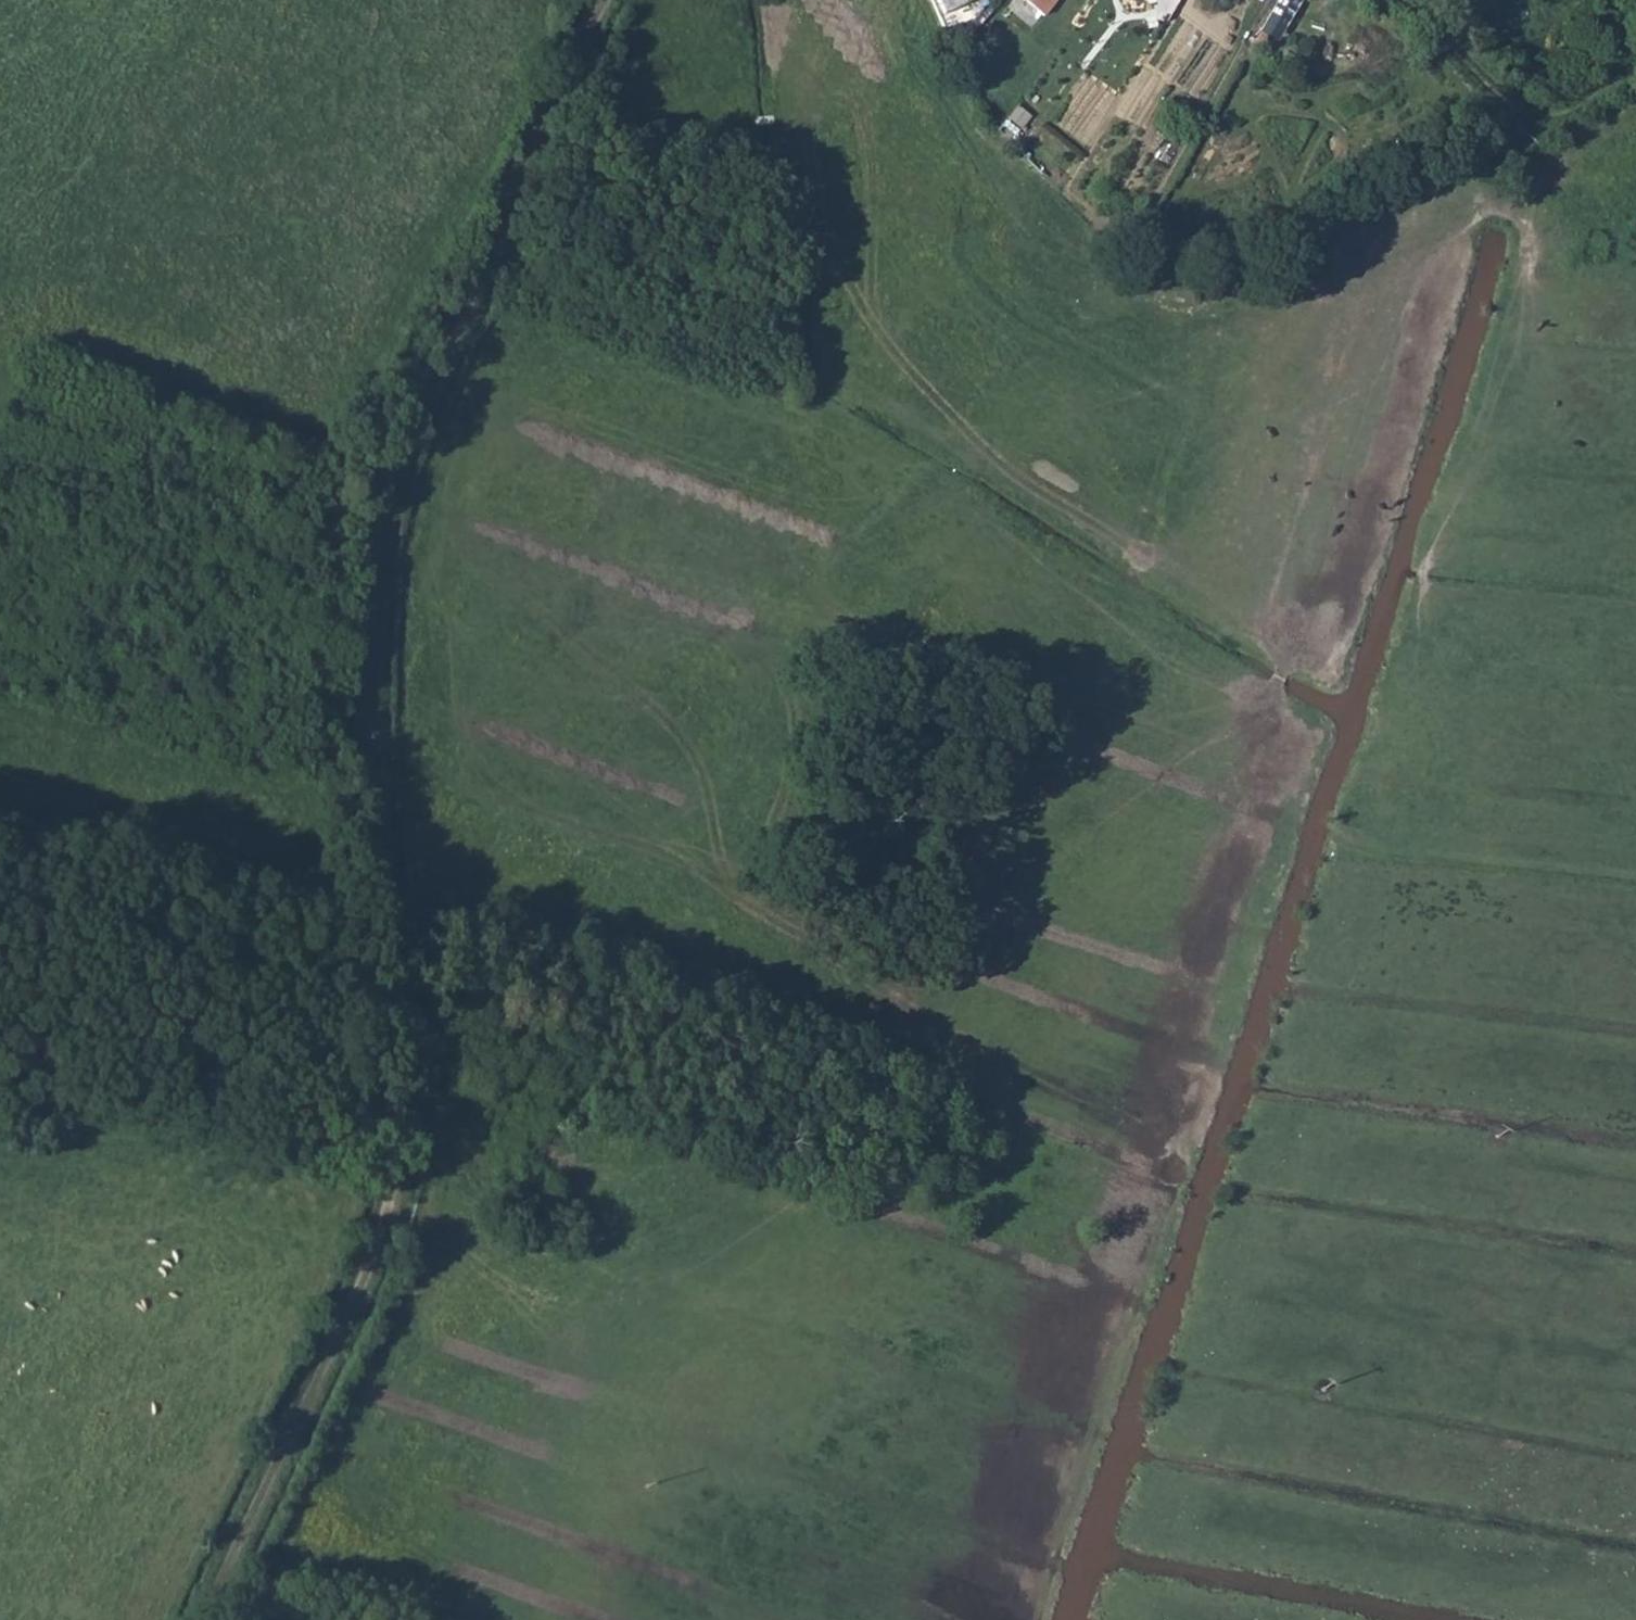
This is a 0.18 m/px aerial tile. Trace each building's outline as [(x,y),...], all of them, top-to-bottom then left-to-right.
[(1021,3),(1045,26),(1067,0),(1023,0),(1021,3)] [(1277,27),(1290,36),(1315,0),(1294,0),(1277,27)]
